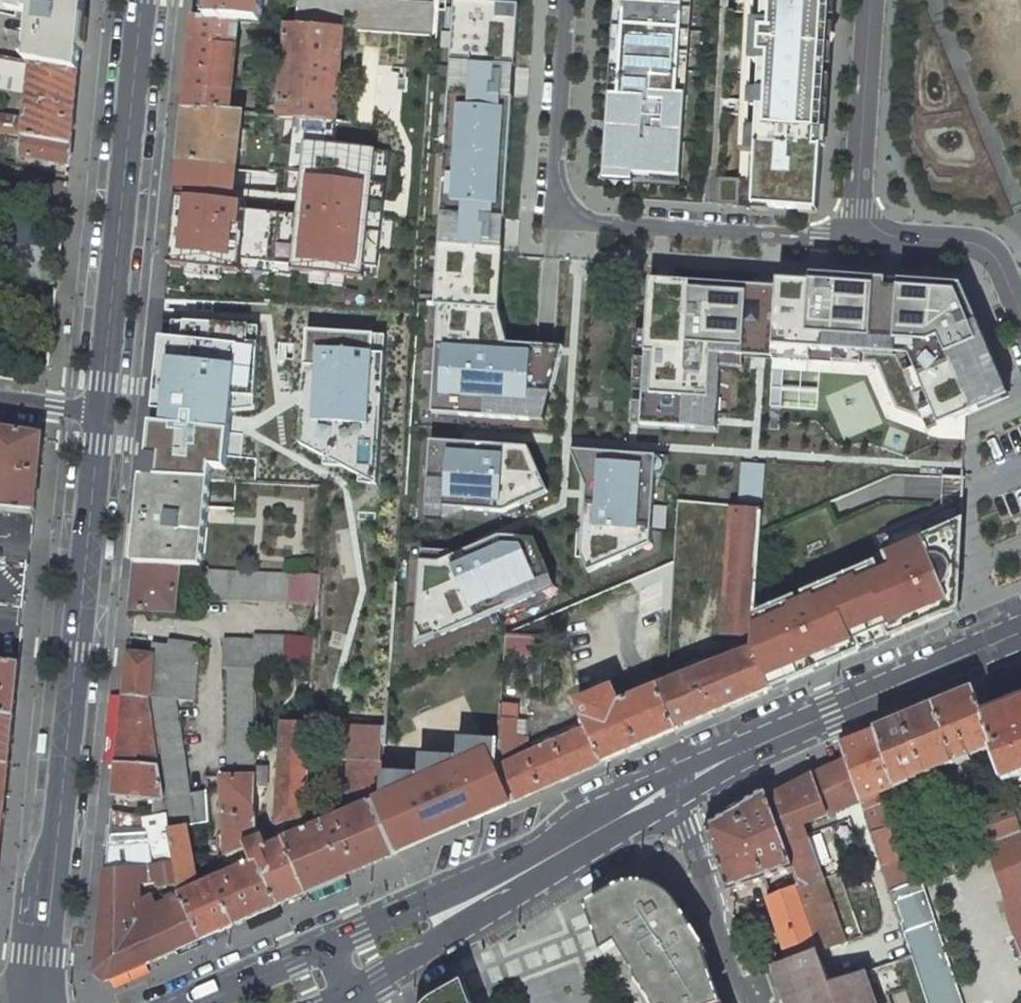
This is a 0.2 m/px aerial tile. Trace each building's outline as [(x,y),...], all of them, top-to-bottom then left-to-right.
[(32,13),(26,62),(31,63),(78,72),(85,0),(0,0),(0,6),(32,13)] [(208,18),(210,19),(239,22),(246,23),(259,24),(262,24),(264,0),(210,0),(208,18)] [(435,4),(384,0),(298,0),(296,24),(343,27),(357,28),(432,33),(435,4)] [(603,181),(680,185),(686,0),(615,0),(603,181)] [(736,13),(746,14),(740,99),(722,97),(721,115),(742,116),(737,179),(721,178),(719,203),(753,205),(816,209),(828,0),(737,0),(736,13)] [(509,157),(518,7),(455,3),(445,151),(509,157)] [(193,17),(184,109),(230,113),(239,22),(210,19),(208,18),(193,17)] [(259,32),(259,24),(246,23),(245,31),(259,32)] [(343,27),(296,24),(286,23),(279,116),(335,121),(343,27)] [(0,57),(0,74),(24,79),(24,84),(29,85),(31,63),(26,62),(0,57)] [(78,72),(31,63),(29,85),(26,114),(25,120),(24,136),(71,146),(78,72)] [(230,113),(184,109),(178,163),(235,168),(242,114),(230,113)] [(0,116),(0,133),(24,136),(25,120),(13,117),(0,116)] [(235,168),(178,163),(146,478),(211,481),(237,482),(326,487),(350,122),(335,121),(279,116),(267,172),(235,168)] [(71,146),(24,136),(22,156),(69,165),(71,146)] [(437,305),(441,305),(500,308),(509,157),(445,151),(437,305)] [(774,346),(778,290),(651,279),(642,427),(716,430),(721,356),(773,357),(774,346)] [(895,357),(900,283),(838,279),(838,283),(779,280),(778,290),(774,346),(833,351),(895,357)] [(960,287),(900,283),(895,357),(911,358),(940,426),(1008,397),(960,287)] [(441,305),(435,413),(544,422),(563,352),(565,349),(509,346),(500,308),(441,305)] [(0,429),(0,510),(34,513),(38,474),(42,435),(0,429)] [(528,448),(422,441),(417,506),(505,511),(548,491),(528,448)] [(657,456),(573,452),(588,487),(584,557),(588,572),(651,542),(657,456)] [(180,567),(202,568),(208,508),(211,481),(146,478),(137,565),(180,567)] [(751,648),(770,691),(901,633),(958,609),(961,502),(951,502),(951,506),(879,538),(889,561),(768,614),(767,626),(753,625),(751,648)] [(762,512),(732,507),(722,633),(739,635),(741,654),(667,684),(656,688),(675,731),(770,691),(751,648),(753,625),(761,526),(762,512)] [(441,563),(421,561),(413,650),(553,583),(535,540),(500,536),(441,563)] [(175,612),(180,567),(137,565),(132,610),(175,612)] [(320,573),(202,568),(199,598),(318,604),(320,573)] [(254,661),(313,662),(315,638),(254,636),(253,641),(224,640),(223,660),(254,661)] [(152,657),(197,659),(198,644),(169,641),(168,646),(153,644),(152,657)] [(152,657),(128,654),(124,694),(149,697),(150,695),(152,657)] [(176,698),(193,700),(197,659),(152,657),(150,695),(176,698)] [(233,925),(278,905),(259,860),(253,863),(246,847),(257,842),(257,817),(256,817),(256,787),(256,778),(254,778),(254,765),(254,752),(254,661),(223,660),(223,668),(228,668),(228,739),(230,739),(230,778),(221,778),(226,855),(233,872),(225,875),(213,880),(233,925)] [(0,663),(0,714),(13,715),(18,664),(0,663)] [(498,768),(513,802),(642,745),(675,731),(656,688),(618,705),(612,689),(577,703),(584,719),(582,720),(586,729),(548,745),(545,739),(532,744),(535,751),(498,768)] [(974,689),(876,730),(895,787),(993,747),(985,719),(974,689)] [(149,697),(124,694),(116,763),(159,767),(149,697)] [(176,698),(150,695),(149,697),(159,767),(164,798),(168,828),(168,829),(173,862),(179,896),(201,940),(233,925),(213,880),(196,888),(196,877),(186,825),(193,824),(196,841),(209,839),(206,791),(187,794),(183,765),(185,764),(176,698)] [(985,719),(993,747),(994,751),(992,751),(1003,783),(1020,775),(1020,705),(985,719)] [(13,715),(0,714),(0,764),(8,764),(13,715)] [(281,743),(308,745),(309,724),(298,723),(283,722),(281,743)] [(367,726),(341,724),(339,758),(349,758),(364,759),(367,726)] [(314,746),(308,745),(306,769),(303,817),(302,832),(285,839),(284,840),(307,892),(394,854),(371,802),(381,797),(383,773),(385,742),(386,727),(367,726),(364,759),(349,758),(347,790),(351,811),(320,824),(313,802),(312,784),(314,746)] [(897,793),(895,787),(876,730),(840,744),(846,761),(846,760),(860,802),(882,865),(898,861),(887,829),(892,828),(885,798),(883,792),(889,789),(892,795),(897,793)] [(371,802),(394,854),(513,802),(498,768),(500,741),(462,739),(460,758),(432,756),(431,776),(420,775),(383,773),(381,797),(371,802)] [(279,767),(306,769),(308,745),(281,743),(281,751),(279,767)] [(421,756),(420,775),(431,776),(432,756),(421,756)] [(846,760),(846,761),(814,776),(767,798),(766,799),(799,888),(823,880),(804,825),(860,802),(846,760)] [(159,767),(116,763),(114,793),(153,797),(153,817),(146,818),(137,813),(112,810),(106,870),(154,866),(173,862),(168,829),(168,828),(164,798),(159,767)] [(268,766),(254,765),(254,778),(256,778),(256,787),(268,787),(268,766)] [(259,860),(278,905),(307,892),(284,840),(285,839),(286,821),(303,817),(306,769),(279,767),(275,823),(277,823),(279,830),(282,841),(272,846),(267,848),(263,840),(257,842),(246,847),(253,863),(259,860)] [(889,789),(883,792),(885,798),(892,795),(889,789)] [(795,889),(799,888),(766,799),(767,798),(765,791),(706,828),(728,891),(765,879),(770,897),(766,898),(788,961),(817,951),(805,918),(795,889)] [(1002,902),(1020,953),(1011,957),(1016,967),(1020,965),(1020,828),(1011,797),(977,811),(1007,901),(1002,902)] [(279,830),(267,835),(272,846),(282,841),(279,830)] [(218,860),(225,875),(233,872),(226,855),(218,860)] [(104,981),(201,940),(179,896),(173,862),(154,866),(106,870),(104,870),(95,973),(104,981)] [(805,918),(833,909),(823,880),(799,888),(795,889),(805,918)] [(704,954),(707,952),(672,899),(667,895),(660,890),(647,885),(634,884),(625,885),(616,889),(586,906),(602,952),(615,943),(637,977),(645,971),(663,999),(664,1002),(721,1002),(704,954)] [(924,893),(904,899),(900,887),(890,890),(890,891),(901,924),(928,1002),(961,1002),(924,893)] [(876,932),(901,924),(890,891),(865,899),(876,932)] [(845,942),(833,909),(805,918),(817,951),(845,942)] [(863,973),(828,985),(817,951),(788,961),(785,962),(799,1002),(873,1002),(863,973)] [(774,966),(787,1002),(799,1002),(785,962),(774,966)] [(651,1002),(664,1002),(663,999),(645,971),(637,977),(635,978),(651,1002)] [(463,982),(434,999),(428,1002),(471,1002),(463,982)]
